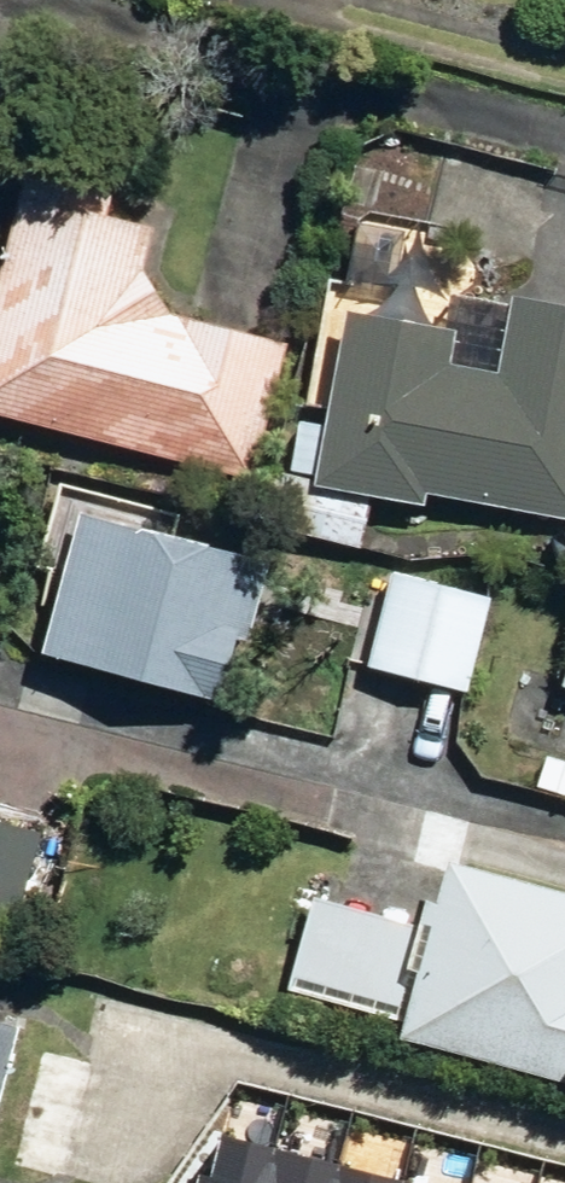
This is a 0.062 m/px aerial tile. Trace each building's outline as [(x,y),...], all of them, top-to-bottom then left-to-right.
[(350,152),(365,175),(402,154),(388,131),(350,152)] [(247,482),(281,347),(159,316),(133,271),(142,234),(96,222),(104,192),(18,169),(0,242),(0,420),(247,482)] [(433,298),(452,300),(465,288),(467,270),(456,255),(437,253),(423,265),(421,283),(433,298)] [(564,523),(564,312),(504,301),(496,349),(336,319),(317,423),(285,417),(274,472),(307,478),(304,488),(415,508),(419,496),(564,523)] [(255,525),(357,548),(364,514),(262,491),(255,525)] [(30,662),(211,708),(227,641),(241,644),(260,568),(65,518),(30,662)] [(360,672),(461,697),(483,602),(381,579),(360,672)] [(553,691),(564,694),(564,651),(553,691)] [(564,800),(564,763),(542,755),(531,789),(564,800)] [(14,932),(36,830),(0,823),(0,929),(14,932)] [(564,1089),(564,903),(434,868),(418,930),(303,899),(278,993),(394,1024),(389,1042),(564,1089)] [(12,1033),(0,1030),(0,1078),(12,1033)] [(223,1133),(212,1177),(200,1174),(198,1182),(419,1182),(223,1133)]
